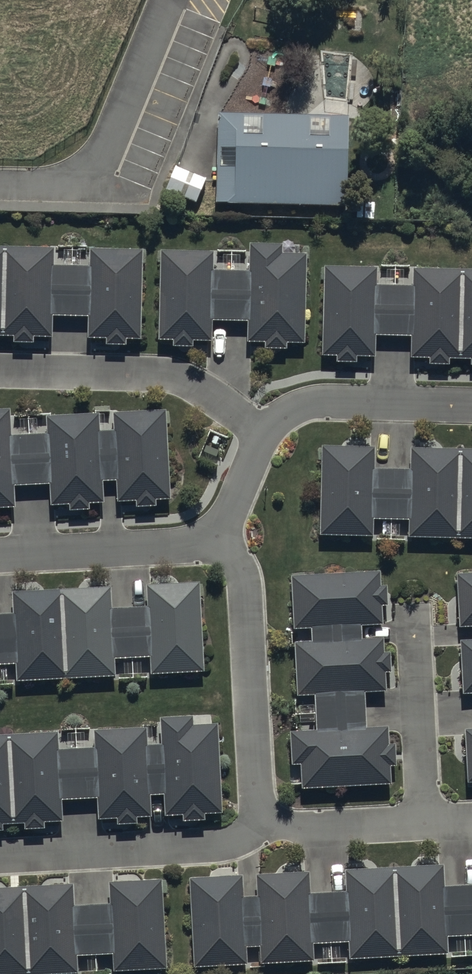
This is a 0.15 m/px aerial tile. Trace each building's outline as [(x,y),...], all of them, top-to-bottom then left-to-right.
[(350,124),(219,121),(217,211),(348,214),(350,124)] [(205,184),(174,174),(167,197),(197,207),(205,184)] [(215,252),(161,251),(159,341),(173,342),(173,348),(193,348),(193,343),(212,343),(212,322),(247,322),(246,344),(265,344),(264,352),(285,352),(285,344),(304,345),(307,255),(283,255),(283,246),(251,245),(250,272),(214,271),(215,252)] [(12,338),(12,343),(32,343),(32,338),(52,338),(52,317),(86,318),(86,339),(104,339),(104,346),(125,346),(125,341),(140,341),(141,251),(90,251),(90,266),(54,266),(55,249),(0,248),(0,338),(12,338)] [(325,270),(324,358),(336,358),(336,363),(356,363),(356,359),(374,359),(375,336),(410,337),(410,360),(430,360),(430,367),(448,367),(448,361),(471,361),(471,366),(471,272),(413,271),(413,288),(376,287),(377,270),(325,270)] [(19,510),(18,487),(49,486),(50,507),(70,506),(70,510),(90,509),(90,503),(104,502),(103,482),(116,482),(117,503),(137,502),(137,509),(157,508),(157,501),(169,500),(165,410),(113,412),(114,431),(101,432),(100,414),(47,417),(47,434),(13,436),(12,410),(0,411),(0,511),(19,510)] [(323,449),(322,537),(372,538),(372,522),(411,523),(411,540),(471,541),(471,452),(413,451),(413,472),(376,471),(376,450),(323,449)] [(381,571),(291,577),(294,630),(311,629),(312,641),(295,642),(298,696),(316,695),(318,730),(291,731),(293,764),(302,763),(303,788),(390,783),(390,767),(398,766),(396,744),(390,744),(389,725),(366,727),(363,692),(387,691),(386,674),(391,674),(390,652),(385,653),(384,638),(362,640),(361,626),(383,625),(382,607),(389,607),(387,584),(382,584),(381,571)] [(455,575),(458,627),(471,626),(471,574),(455,575)] [(14,666),(15,682),(118,678),(117,661),(149,660),(150,676),(201,674),(198,582),(147,584),(148,609),(111,611),(110,588),(10,592),(11,616),(0,617),(0,667),(14,666)] [(460,643),(463,695),(471,694),(471,642),(460,643)] [(5,834),(5,827),(24,826),(24,833),(45,832),(44,824),(63,823),(62,804),(99,802),(100,820),(118,819),(119,827),(140,826),(139,819),(154,819),(153,800),(166,800),(166,819),(185,818),(185,824),(206,823),(205,816),(223,815),(219,725),(194,727),(194,718),(162,720),(163,746),(150,747),(149,731),(96,734),(97,750),(59,752),(59,734),(0,737),(0,834),(5,834)] [(463,730),(466,783),(471,783),(471,729),(463,730)] [(191,879),(196,971),(248,968),(247,951),(261,950),(262,964),(314,961),(313,947),(349,945),(350,960),(447,955),(446,938),(471,937),(471,887),(445,889),(444,867),(348,872),(349,890),(311,892),(310,873),(257,876),(259,897),(243,897),(242,876),(191,879)] [(78,958),(114,957),(115,972),(167,970),(164,882),(111,884),(112,905),(75,906),(74,886),(0,889),(0,973),(79,973),(78,958)]
